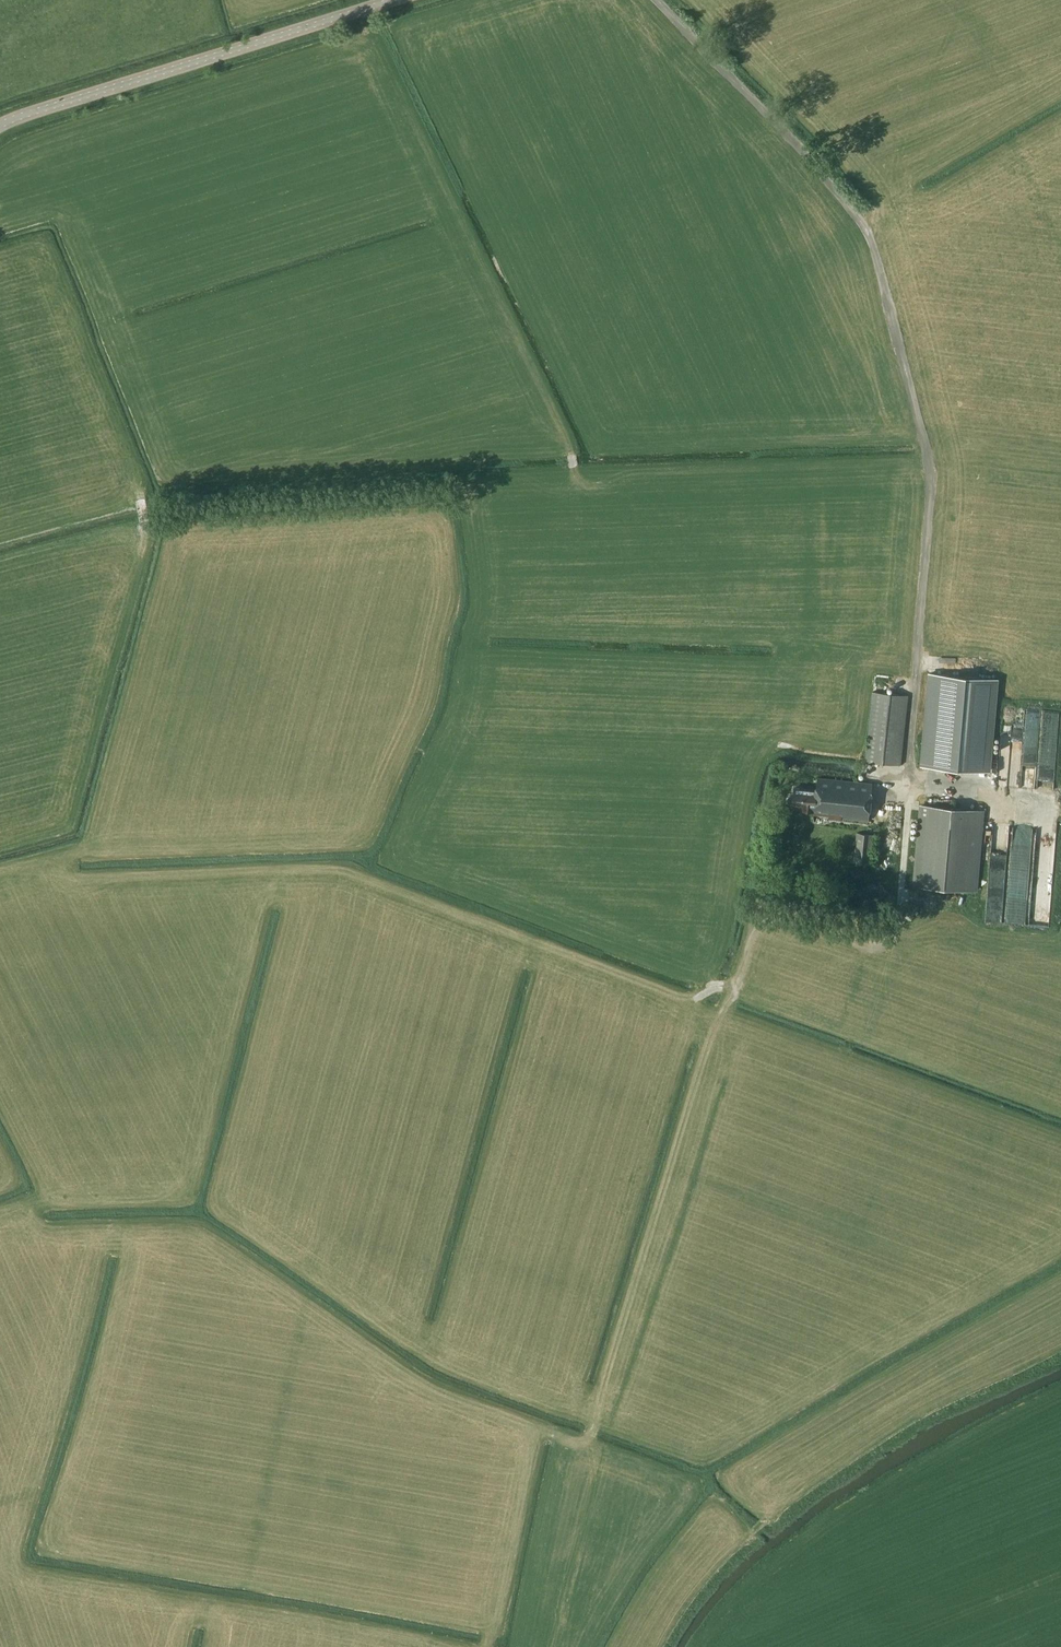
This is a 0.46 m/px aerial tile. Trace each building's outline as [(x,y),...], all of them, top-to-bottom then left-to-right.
[(930,673),(922,765),(989,770),(996,679),(930,673)] [(908,695),(872,691),(865,761),(901,765),(908,695)] [(872,783),(818,778),(817,790),(795,787),(794,795),(792,795),(790,796),(788,798),(788,800),(789,802),(791,804),(793,804),(793,805),(801,806),(801,809),(815,810),(814,814),(829,816),(828,818),(841,819),(841,817),(868,820),(872,783)] [(985,811),(919,805),(911,885),(977,891),(985,811)] [(994,827),(986,920),(1029,924),(1035,857),(1009,855),(1011,829),(994,827)] [(875,834),(856,832),(853,862),(872,864),(875,834)]
